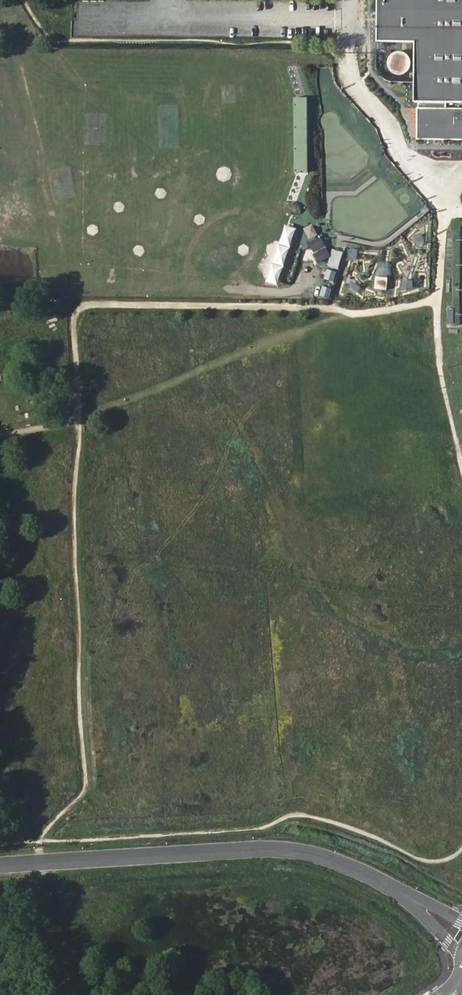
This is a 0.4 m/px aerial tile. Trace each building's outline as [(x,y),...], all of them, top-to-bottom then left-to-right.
[(372,43),(410,43),(410,74),(461,75),(461,0),(372,0),(372,43)] [(403,73),(404,71),(405,71),(407,68),(407,67),(408,64),(407,60),(405,55),(403,54),(402,54),(401,53),(399,52),(398,52),(397,52),(395,52),(393,52),(391,53),(390,54),(387,56),(386,58),(385,60),(385,64),(385,67),(386,70),(389,72),(391,74),(394,75),(396,75),(397,75),(398,75),(401,74),(402,73),(403,73)] [(410,74),(409,103),(418,103),(417,139),(461,140),(461,75),(410,74)] [(309,173),(308,98),(295,99),(295,173),(309,173)] [(285,225),(266,282),(277,286),(295,228),(285,225)] [(313,251),(325,245),(323,241),(320,236),(308,242),(313,251)] [(331,257),(326,247),(314,253),(319,262),(331,257)]
